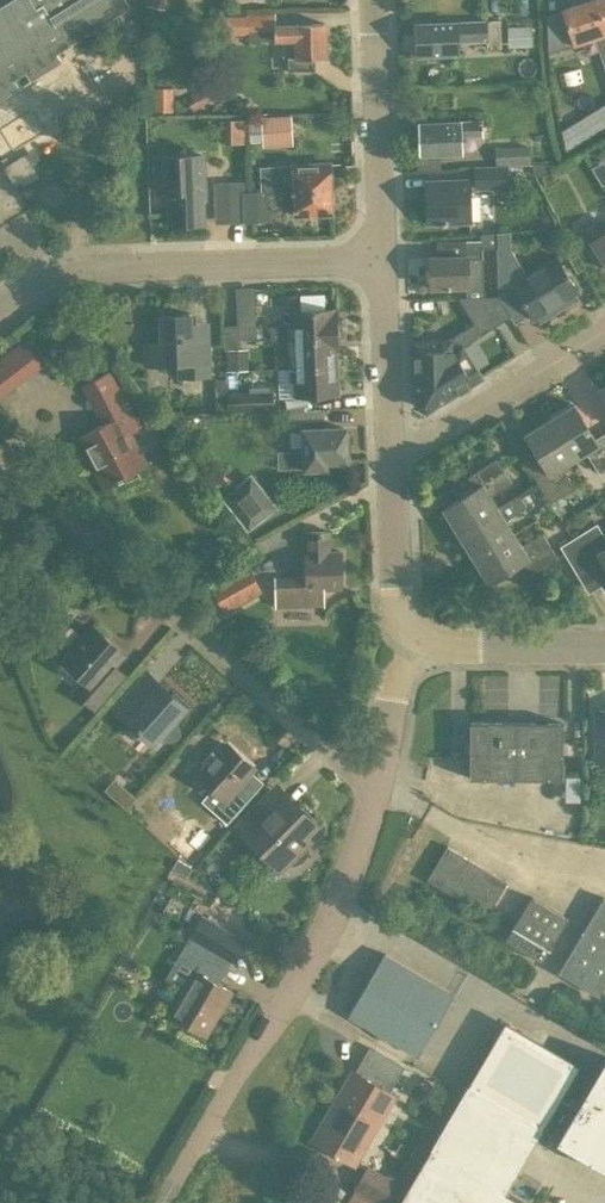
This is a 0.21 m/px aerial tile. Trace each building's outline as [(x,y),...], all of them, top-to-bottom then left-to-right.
[(0,7),(0,99),(19,87),(15,80),(27,72),(31,79),(61,61),(56,52),(130,6),(126,0),(12,0),(0,7)] [(548,26),(549,53),(575,45),(594,38),(604,71),(604,29),(595,0),(592,0),(563,10),(567,20),(548,26)] [(604,29),(604,0),(595,0),(604,29)] [(248,15),(219,15),(219,34),(248,33),(248,26),(248,15)] [(417,37),(414,41),(414,48),(418,51),(418,56),(459,54),(458,42),(487,41),(487,47),(501,47),(500,20),(486,20),(486,21),(417,23),(417,37)] [(326,23),(275,25),(275,40),(297,39),(297,56),(288,57),(289,70),(315,69),(315,57),(327,57),(326,23)] [(532,25),(507,26),(508,46),(533,45),(532,25)] [(185,97),(193,110),(221,92),(213,79),(185,97)] [(153,111),(173,112),(174,87),(154,86),(153,111)] [(604,123),(604,111),(582,121),(587,131),(604,123)] [(291,114),(261,116),(263,146),(293,144),(291,114)] [(228,140),(248,140),(248,117),(228,117),(228,140)] [(461,136),(482,136),(482,120),(420,122),(421,137),(416,137),(416,148),(421,151),(421,154),(461,153),(461,136)] [(474,165),(474,167),(508,166),(529,166),(529,145),(495,146),(495,164),(474,165)] [(4,167),(17,189),(39,175),(25,153),(4,167)] [(205,155),(157,157),(158,192),(169,192),(170,225),(178,224),(178,227),(195,227),(195,224),(205,223),(203,186),(206,186),(205,155)] [(295,166),(260,167),(261,191),(261,192),(331,189),(330,164),(295,166)] [(509,188),(508,166),(474,167),(474,189),(509,188)] [(427,182),(429,222),(470,221),(468,180),(427,182)] [(244,182),(215,183),(215,193),(215,200),(230,200),(245,199),(245,192),(244,182)] [(245,199),(230,200),(231,222),(273,220),(273,210),(296,209),(297,214),(332,212),(331,189),(261,192),(261,191),(245,192),(245,199)] [(597,267),(604,262),(604,228),(598,217),(575,230),(597,267)] [(534,318),(539,316),(542,321),(581,298),(578,292),(582,290),(559,253),(528,272),(512,246),(512,229),(498,230),(498,239),(500,292),(498,292),(517,323),(532,314),(534,318)] [(482,290),(483,297),(498,296),(498,292),(500,292),(498,239),(466,240),(469,257),(431,258),(432,286),(468,286),(468,290),(482,290)] [(236,287),(237,324),(240,324),(240,338),(256,337),(255,286),(236,287)] [(511,316),(498,296),(483,297),(478,297),(496,325),(511,316)] [(460,297),(476,323),(455,336),(414,337),(416,391),(431,391),(452,351),(463,345),(482,334),(482,333),(496,325),(478,297),(468,297),(460,297)] [(270,326),(271,337),(335,335),(335,309),(293,310),(293,325),(270,326)] [(142,342),(143,364),(179,363),(180,376),(210,375),(209,343),(192,344),(192,315),(161,316),(162,341),(142,342)] [(289,339),(290,371),(337,369),(335,335),(271,337),(271,339),(289,339)] [(0,357),(0,397),(41,366),(21,340),(0,357)] [(417,403),(429,410),(483,377),(463,345),(452,351),(431,391),(416,391),(417,403)] [(225,348),(225,349),(226,370),(249,369),(248,348),(239,348),(225,348)] [(337,369),(290,371),(291,381),(296,381),(296,395),(336,393),(335,381),(337,381),(337,369)] [(110,371),(85,385),(105,423),(80,436),(106,487),(147,466),(129,432),(139,426),(129,407),(127,408),(124,404),(127,402),(110,371)] [(215,379),(215,410),(226,410),(225,379),(215,379)] [(227,392),(228,411),(273,409),(272,390),(227,392)] [(551,418),(576,458),(587,451),(599,472),(604,468),(604,432),(595,438),(574,404),(551,418)] [(286,409),(286,425),(301,424),(300,409),(286,409)] [(576,458),(551,418),(526,434),(547,469),(535,477),(550,502),(575,486),(562,466),(576,458)] [(306,450),(277,451),(278,467),(325,466),(325,460),(346,459),(345,428),(305,429),(306,450)] [(444,508),(459,532),(520,495),(519,493),(497,506),(491,495),(512,483),(497,458),(470,475),(478,487),(444,508)] [(248,531),(279,507),(251,472),(220,497),(248,531)] [(459,532),(475,558),(514,534),(505,519),(527,506),(520,495),(459,532)] [(589,564),(601,557),(604,563),(604,537),(596,522),(573,537),(589,564)] [(331,551),(330,530),(306,531),(307,551),(306,551),(306,577),(276,577),(276,606),(324,605),(324,588),(343,588),(342,551),(331,551)] [(514,534),(475,558),(489,582),(524,560),(532,573),(558,557),(543,533),(522,546),(514,534)] [(576,572),(589,564),(573,537),(559,545),(576,572)] [(247,565),(210,586),(224,612),(262,591),(247,565)] [(76,691),(95,708),(115,684),(104,675),(124,653),(94,627),(64,660),(86,680),(76,691)] [(158,684),(144,699),(134,690),(117,709),(154,742),(160,735),(164,738),(167,740),(173,740),(178,737),(181,733),(181,727),(177,722),(174,719),(185,707),(158,684)] [(597,710),(597,760),(604,760),(604,710),(597,710)] [(470,722),(470,778),(563,778),(563,722),(470,722)] [(237,787),(254,768),(227,743),(199,776),(212,788),(201,800),(227,823),(249,798),(237,787)] [(109,790),(132,804),(138,793),(115,779),(109,790)] [(309,848),(308,840),(304,836),(315,825),(287,797),(268,816),(258,806),(239,825),(278,863),(289,864),(296,864),(301,861),(305,857),(307,854),(309,848)] [(202,826),(190,840),(179,852),(191,863),(215,837),(202,826)] [(465,891),(491,907),(507,881),(448,845),(427,879),(460,899),(465,891)] [(506,940),(542,962),(569,918),(532,896),(506,940)] [(599,996),(604,985),(604,897),(604,896),(558,972),(599,996)] [(179,953),(199,965),(170,1013),(207,1035),(233,992),(206,976),(217,957),(187,940),(179,953)] [(383,1035),(378,1044),(403,1059),(408,1050),(417,1056),(454,993),(385,953),(349,1015),(383,1035)] [(468,1085),(502,1105),(542,1129),(579,1066),(539,1043),(505,1023),(468,1085)] [(403,1059),(378,1044),(360,1075),(354,1071),(314,1140),(354,1163),(394,1095),(385,1090),(403,1059)] [(602,1054),(552,1139),(604,1170),(604,1055),(602,1054)] [(468,1085),(399,1202),(526,1202),(505,1190),(542,1129),(502,1105),(468,1085)] [(396,1180),(367,1163),(353,1187),(355,1188),(346,1202),(382,1202),(396,1180)]
